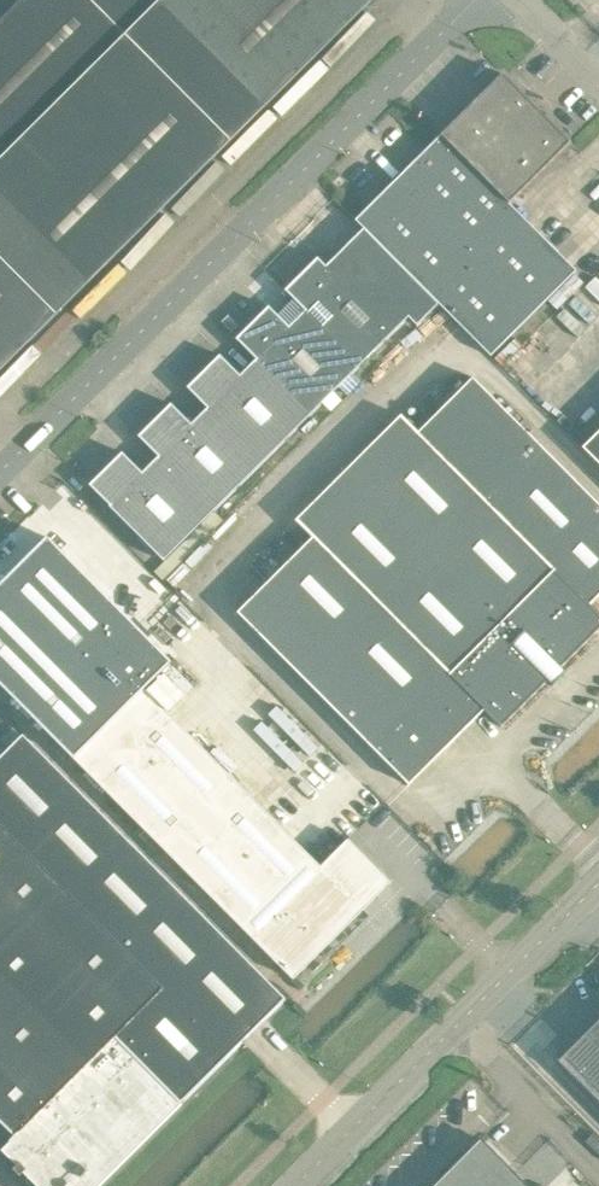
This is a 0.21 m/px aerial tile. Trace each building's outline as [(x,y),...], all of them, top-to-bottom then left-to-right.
[(0,20),(0,371),(265,106),(160,0),(159,0),(20,0),(0,20)] [(502,74),(461,115),(529,183),(570,142),(502,74)] [(509,204),(529,183),(461,115),(355,221),(364,229),(423,289),(509,204)] [(423,289),(438,304),(490,356),(576,271),(509,204),(423,289)] [(318,258),(285,291),(305,311),(360,366),(410,316),(418,325),(438,304),(430,296),(364,229),(326,267),(318,258)] [(305,311),(290,326),(289,327),(269,307),(236,339),(256,359),(311,415),(360,366),(305,311)] [(256,359),(242,374),(240,376),(220,355),(187,388),(207,408),(263,463),(311,415),(256,359)] [(409,785),(484,710),(501,727),(547,681),(553,686),(566,673),(561,668),(598,630),(598,614),(590,605),(598,596),(598,504),(473,377),(418,432),(401,415),(295,520),(312,537),(237,612),(409,785)] [(207,408),(193,423),(191,424),(171,404),(139,436),(159,457),(214,512),(263,463),(207,408)] [(582,448),(598,464),(598,431),(582,448)] [(159,457),(144,471),(142,473),(122,453),(90,485),(110,505),(109,506),(164,562),(214,512),(159,457)] [(144,689),(171,662),(48,537),(0,585),(0,684),(293,979),(321,951),(327,958),(369,916),(363,910),(391,882),(348,839),(320,866),(144,689)] [(9,749),(0,758),(0,1121),(30,1151),(17,1164),(38,1185),(99,1185),(286,1000),(23,735),(21,737),(13,728),(1,741),(9,749)] [(598,1101),(598,1021),(559,1061),(598,1101)] [(481,1138),(433,1185),(529,1185),(481,1138)]
